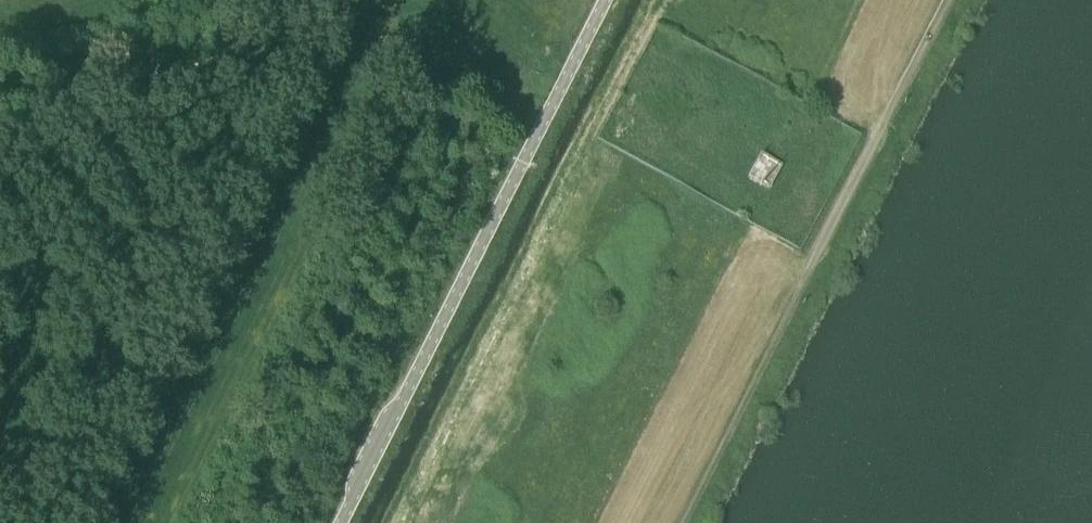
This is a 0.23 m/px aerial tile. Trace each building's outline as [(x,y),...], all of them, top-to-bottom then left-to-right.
[(781,166),(777,164),(759,154),(746,178),(765,188),(768,190),(781,166)]
